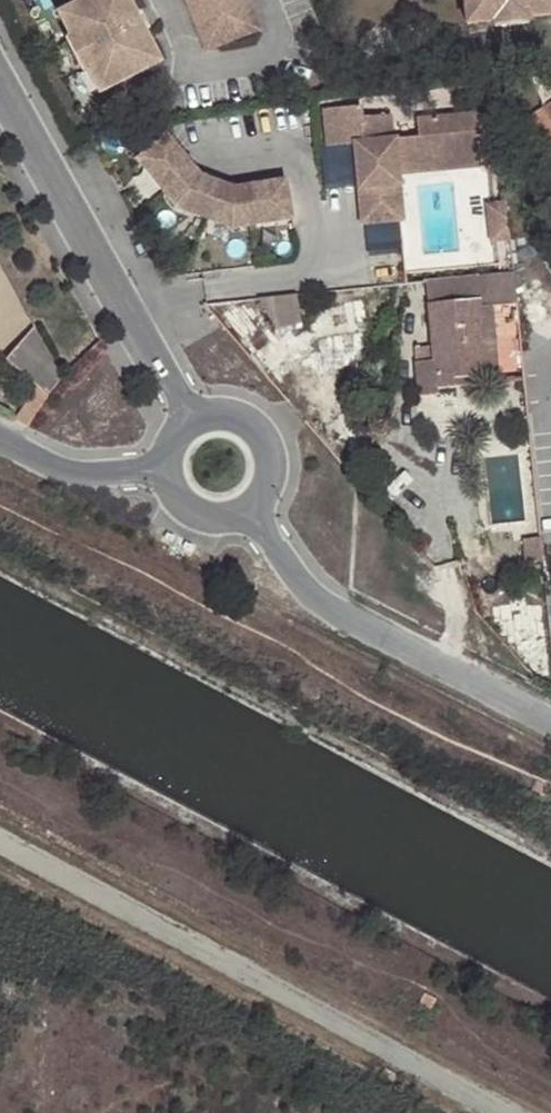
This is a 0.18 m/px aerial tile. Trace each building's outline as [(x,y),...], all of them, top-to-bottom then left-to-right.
[(80,17),(93,39),(87,42),(106,73),(110,70),(124,94),(170,68),(145,24),(131,0),(112,0),(80,17)] [(215,51),(268,27),(256,0),(192,0),(215,51)] [(473,6),(501,4),(502,9),(537,6),(535,0),(539,0),(472,0),(473,6)] [(535,0),(537,6),(537,14),(550,13),(550,0),(539,0),(535,0)] [(501,4),(473,6),(474,21),(502,18),(502,9),(501,4)] [(502,9),(502,18),(503,23),(537,19),(537,14),(537,6),(502,9)] [(93,39),(80,17),(67,24),(81,46),(87,42),(93,39)] [(81,46),(75,50),(92,81),(97,78),(106,73),(87,42),(81,46)] [(106,73),(97,78),(113,102),(124,94),(110,70),(106,73)] [(396,114),(367,116),(366,106),(329,109),(333,148),(359,145),(369,144),(370,152),(361,153),(368,224),(410,219),(406,172),(405,164),(462,158),(457,113),(422,117),(423,136),(398,138),(396,114)] [(548,115),(544,108),(526,119),(548,151),(550,150),(550,113),(548,115)] [(480,111),(457,113),(462,158),(405,164),(406,172),(486,164),(480,111)] [(300,224),(294,185),(242,192),(210,178),(178,135),(146,160),(183,208),(239,232),(300,224)] [(359,145),(361,153),(370,152),(369,144),(359,145)] [(481,274),(427,278),(429,303),(432,333),(434,352),(418,354),(419,362),(417,364),(421,395),(439,395),(438,389),(459,387),(458,377),(466,377),(487,376),(481,307),(518,304),(516,290),(514,271),(481,274)] [(295,320),(291,292),(253,296),(263,324),(295,320)] [(50,394),(65,377),(37,326),(9,360),(50,394)] [(458,377),(459,387),(468,386),(466,377),(458,377)] [(41,397),(23,420),(30,424),(47,403),(41,397)] [(527,558),(546,557),(543,532),(524,534),(527,558)]
